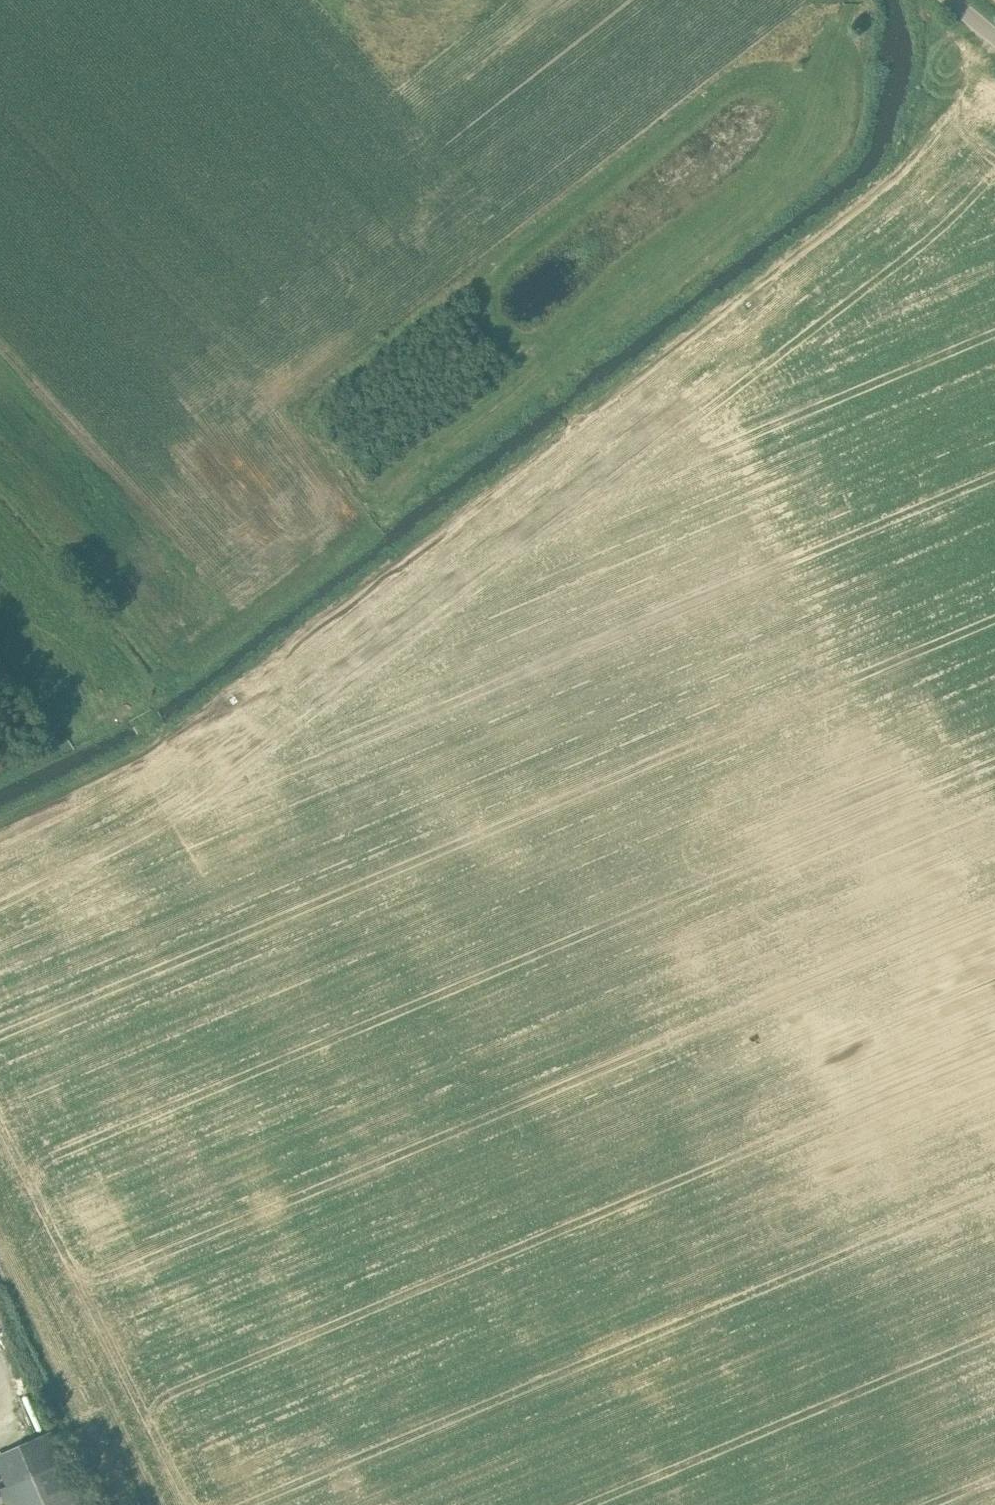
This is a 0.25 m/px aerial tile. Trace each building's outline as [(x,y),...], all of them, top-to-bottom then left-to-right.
[(8,1504),(82,1504),(63,1461),(1,1489),(8,1504)]
